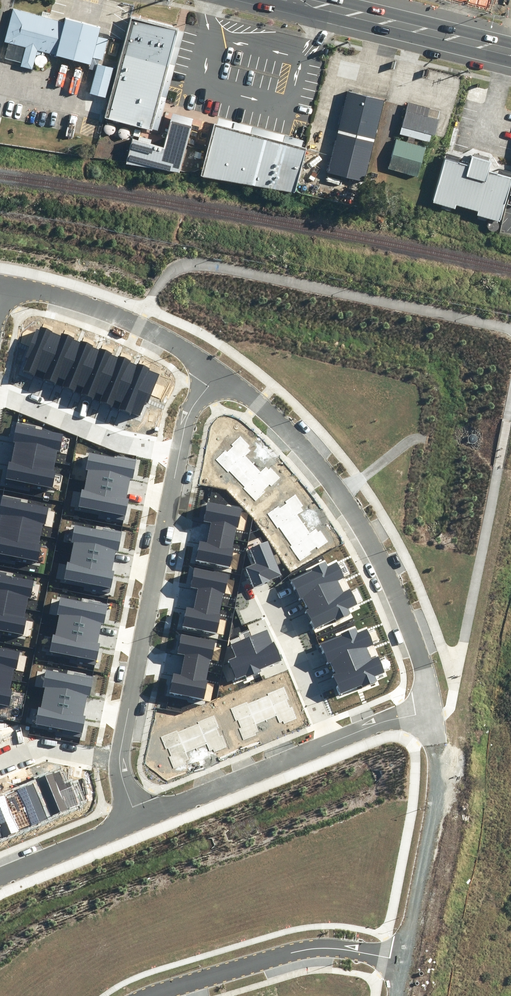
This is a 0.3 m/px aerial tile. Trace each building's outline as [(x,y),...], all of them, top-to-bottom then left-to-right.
[(24,47),(19,67),(30,70),(36,51),(53,55),(53,56),(88,65),(90,57),(102,60),(107,40),(95,36),(98,28),(82,24),(63,19),(62,23),(11,9),(2,41),(24,47)] [(128,16),(102,118),(149,131),(150,129),(156,130),(182,32),(176,30),(176,29),(128,16)] [(95,64),(88,94),(104,98),(112,68),(95,64)] [(362,179),(383,99),(350,90),(329,171),(362,179)] [(413,143),(414,138),(430,142),(438,110),(407,102),(399,134),(407,136),(406,141),(396,138),(388,168),(417,176),(425,146),(413,143)] [(130,140),(123,164),(176,173),(191,119),(170,113),(161,149),(149,145),(150,140),(138,137),(140,131),(134,129),(132,136),(137,137),(136,142),(130,140)] [(299,148),(301,141),(216,118),(214,125),(211,124),(197,177),(292,194),(304,149),(299,148)] [(190,151),(188,158),(194,160),(194,158),(199,160),(201,153),(194,151),(193,152),(190,151)] [(474,216),(497,222),(510,178),(510,176),(510,172),(497,168),(496,174),(487,171),(489,162),(469,156),(466,166),(457,163),(459,158),(445,153),(430,203),(453,210),(454,205),(475,212),(474,216)] [(37,369),(45,373),(61,335),(52,332),(53,331),(41,326),(40,330),(37,329),(25,358),(28,359),(23,371),(34,376),(37,369)] [(58,378),(64,380),(80,342),(73,340),(74,338),(62,333),(61,335),(45,373),(43,378),(56,383),(58,378)] [(77,385),(83,388),(98,350),(92,347),(93,345),(80,340),(80,342),(64,380),(62,386),(75,391),(77,385)] [(96,393),(103,395),(118,357),(111,355),(112,353),(99,347),(98,350),(83,388),(80,394),(93,399),(96,393)] [(115,400),(121,402),(136,365),(130,363),(131,361),(119,356),(118,357),(103,395),(100,402),(112,407),(115,400)] [(121,402),(118,409),(139,417),(145,402),(148,403),(160,374),(149,370),(150,368),(137,363),(136,365),(121,402)] [(35,429),(36,426),(16,422),(12,443),(15,443),(13,454),(55,462),(57,450),(60,450),(63,434),(35,429)] [(244,488),(256,501),(265,491),(264,490),(270,484),(271,486),(280,477),(271,468),(269,469),(266,467),(261,472),(245,456),(250,450),(248,448),(250,446),(240,436),(231,445),(232,446),(227,452),(225,450),(215,460),(228,473),(230,471),(245,487),(244,488)] [(89,471),(86,481),(128,489),(130,479),(133,479),(137,459),(118,455),(117,458),(89,453),(86,470),(89,471)] [(4,482),(24,486),(25,483),(52,489),(55,472),(53,472),(55,462),(13,454),(11,462),(8,462),(4,482)] [(128,489),(86,481),(85,490),(82,490),(79,507),(106,512),(105,516),(125,520),(129,499),(126,499),(128,489)] [(290,547),(300,561),(311,553),(310,552),(317,547),(318,549),(328,542),(320,531),(318,532),(316,529),(310,533),(296,515),(303,510),(301,507),(303,506),(295,494),(285,501),(286,503),(280,508),(278,505),(267,514),(277,528),(279,527),(292,545),(290,547)] [(22,500),(2,496),(0,506),(0,516),(1,517),(0,521),(0,527),(41,535),(43,523),(45,524),(49,508),(21,502),(22,500)] [(209,533),(234,539),(237,528),(238,529),(242,510),(208,502),(204,521),(211,522),(209,533)] [(74,543),(72,553),(114,561),(116,551),(118,551),(122,531),(103,527),(103,530),(75,525),(71,542),(74,543)] [(10,559),(10,557),(38,562),(41,546),(39,545),(41,535),(0,527),(0,558),(10,559)] [(232,548),(234,539),(209,533),(207,543),(200,541),(196,560),(230,568),(234,548),(232,548)] [(254,587),(282,575),(268,541),(250,549),(256,563),(246,567),(254,587)] [(114,561),(72,553),(70,562),(67,562),(64,579),(91,585),(90,589),(110,593),(114,571),(112,571),(114,561)] [(299,599),(302,597),(338,581),(345,578),(338,562),(329,567),(327,562),(312,569),(313,570),(290,581),(299,599)] [(195,600),(221,605),(223,595),(225,595),(229,576),(194,569),(190,587),(198,589),(195,600)] [(7,573),(0,572),(0,604),(26,609),(28,597),(31,597),(34,581),(6,576),(7,573)] [(308,609),(343,592),(338,581),(302,597),(308,609)] [(358,605),(350,589),(343,592),(308,609),(305,610),(313,628),(334,619),(336,621),(350,614),(348,610),(358,605)] [(59,616),(57,626),(99,634),(101,623),(104,624),(108,604),(89,600),(88,603),(60,598),(57,615),(59,616)] [(219,614),(221,605),(195,600),(193,609),(186,608),(182,627),(217,634),(221,615),(219,614)] [(23,635),(26,619),(24,619),(26,609),(0,604),(0,631),(23,635)] [(99,634),(57,626),(55,635),(53,635),(49,652),(76,657),(76,661),(95,665),(100,644),(97,644),(99,634)] [(326,664),(331,662),(367,647),(374,644),(367,629),(357,633),(355,628),(341,634),(342,636),(319,645),(326,664)] [(272,643),(267,630),(230,645),(235,657),(227,661),(235,680),(246,676),(247,678),(262,672),(261,669),(281,661),(273,641),(272,643)] [(182,666),(208,671),(210,661),(211,661),(216,642),(181,635),(177,653),(185,655),(182,666)] [(336,674),(372,659),(367,647),(331,662),(336,674)] [(12,680),(14,668),(16,668),(20,652),(0,648),(0,677),(12,680)] [(385,673),(378,657),(372,659),(336,674),(333,675),(340,693),(361,685),(362,687),(378,681),(376,676),(385,673)] [(206,680),(208,671),(182,666),(180,675),(173,674),(169,693),(204,700),(208,681),(206,680)] [(45,688),(43,698),(85,706),(87,696),(89,696),(93,676),(74,672),(74,675),(46,670),(42,687),(45,688)] [(9,707),(12,689),(10,689),(12,680),(0,677),(0,705),(9,707)] [(268,695),(258,699),(266,720),(276,716),(279,723),(283,721),(284,724),(297,719),(292,707),(290,708),(286,700),(289,699),(284,687),(267,694),(268,695)] [(85,706),(43,698),(41,707),(38,707),(35,724),(62,729),(61,734),(81,737),(85,716),(83,716),(85,706)] [(266,720),(258,699),(249,703),(248,702),(230,709),(235,721),(238,720),(241,728),(239,729),(243,740),(255,735),(254,733),(258,731),(255,724),(266,720)] [(198,724),(188,728),(197,748),(206,744),(209,751),(213,750),(214,752),(227,747),(223,735),(220,736),(217,728),(219,727),(214,715),(197,722),(198,724)] [(197,748),(188,728),(179,731),(178,730),(161,737),(166,749),(168,748),(171,757),(169,758),(173,769),(186,764),(185,761),(189,760),(186,753),(197,748)] [(60,771),(38,779),(39,781),(53,817),(79,807),(70,782),(65,784),(60,771)] [(53,817),(39,781),(17,790),(31,826),(53,817)] [(31,826),(17,790),(5,795),(19,830),(31,826)] [(5,795),(0,797),(0,832),(2,838),(19,832),(19,830),(5,795)]
